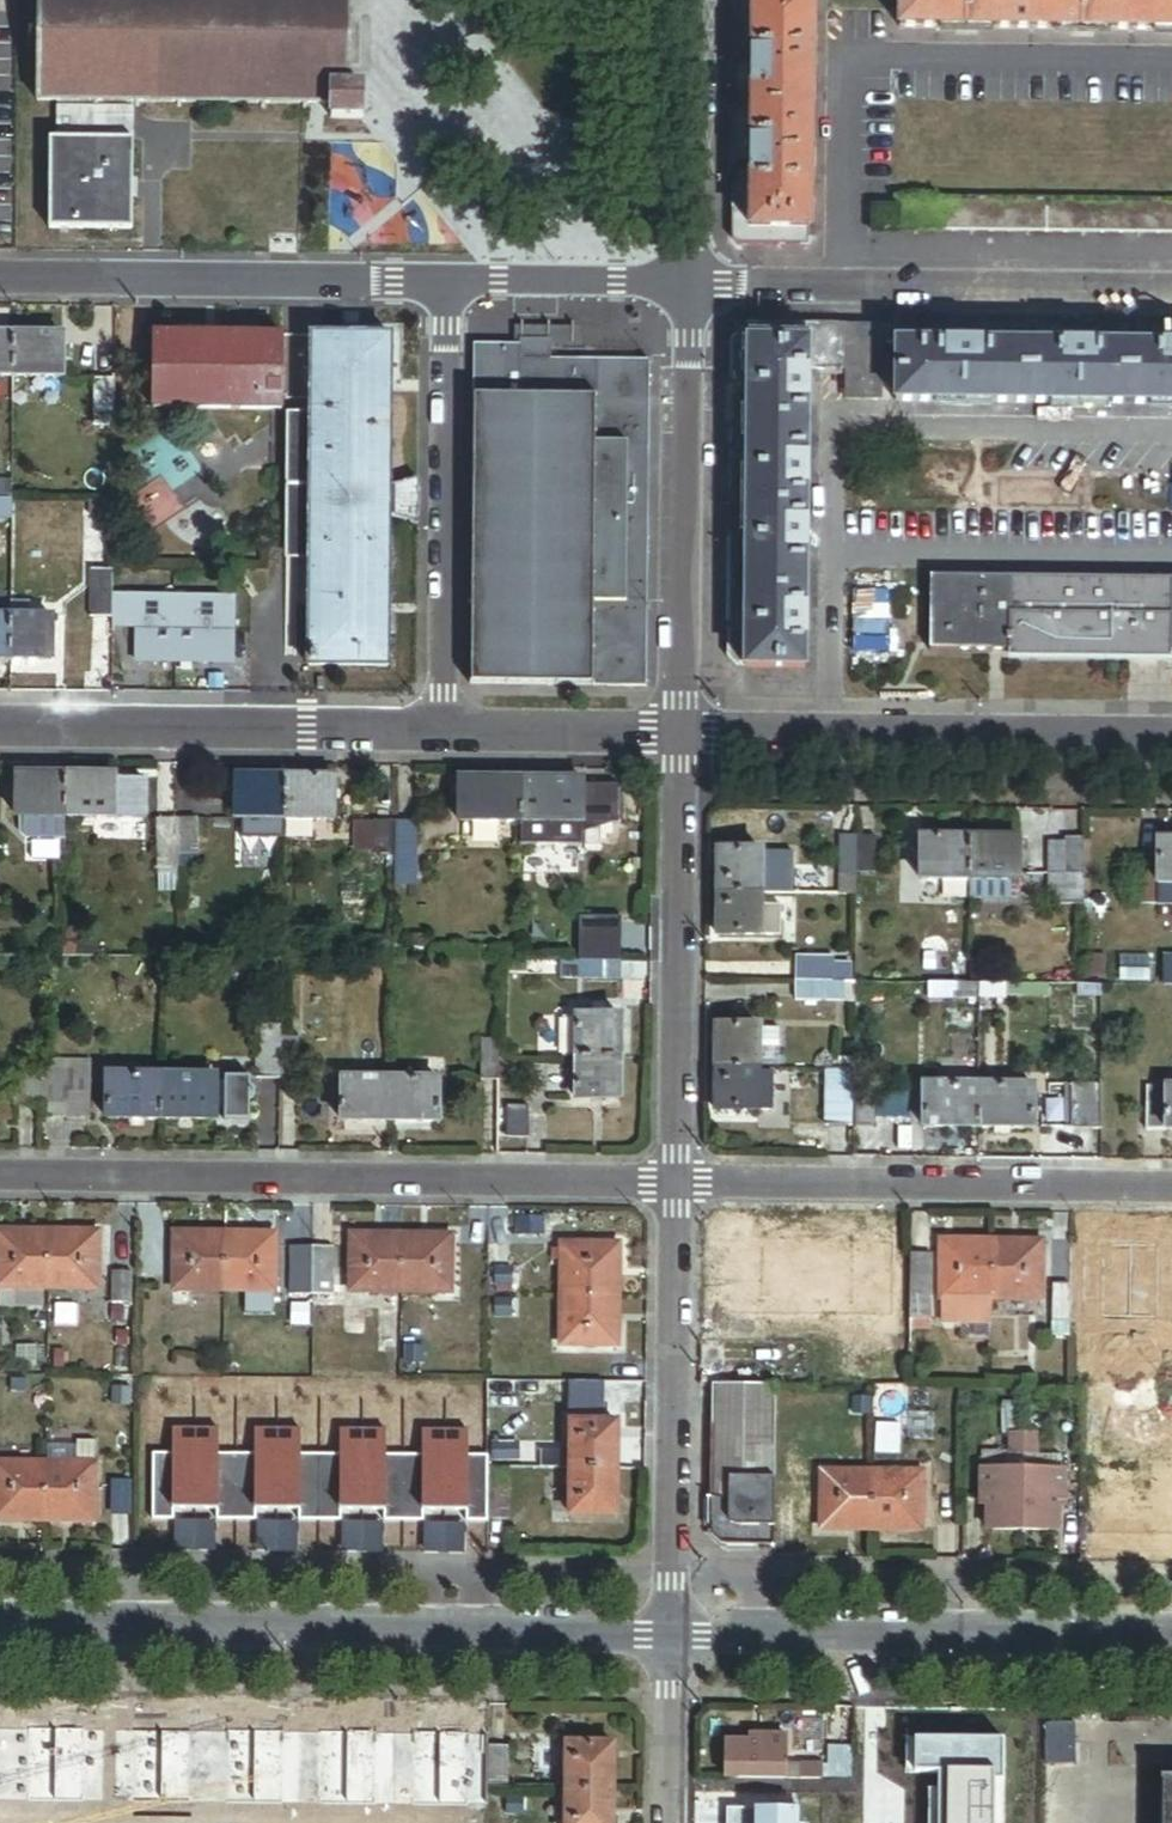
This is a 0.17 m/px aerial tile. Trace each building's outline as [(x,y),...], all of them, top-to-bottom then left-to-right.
[(40,104),(61,104),(96,104),(100,104),(136,104),(138,104),(142,104),(180,104),(184,104),(222,105),(225,105),(263,105),(267,105),(304,105),(309,105),(332,105),(332,120),(366,120),(366,86),(352,86),(352,69),(352,20),(352,0),(40,0),(40,104)] [(733,241),(740,248),(810,249),(810,231),(752,230),(755,0),(735,0),(733,241)] [(813,0),(755,0),(752,230),(810,231),(813,0)] [(1033,0),(899,0),(899,29),(1033,30),(1033,0)] [(1033,30),(1133,31),(1133,0),(1033,0),(1033,30)] [(1133,31),(1171,32),(1171,0),(1133,0),(1133,31)] [(363,20),(352,20),(352,69),(363,70),(363,20)] [(135,231),(136,104),(100,104),(100,108),(96,108),(96,104),(61,104),(61,140),(52,140),(52,231),(135,231)] [(874,232),(880,232),(880,214),(897,214),(898,208),(874,208),(874,232)] [(880,232),(897,232),(897,214),(880,214),(880,232)] [(809,345),(809,327),(750,326),(732,326),(732,343),(729,659),(738,669),(748,669),(749,593),(749,506),(750,420),(751,344),(809,345)] [(581,328),(515,327),(514,347),(522,347),(522,364),(551,364),(552,346),(580,347),(581,328)] [(885,327),(809,327),(809,345),(809,371),(849,371),(849,401),(885,401),(885,347),(885,327)] [(902,327),(885,327),(885,347),(899,347),(899,345),(901,346),(902,327)] [(15,379),(15,336),(0,335),(0,378),(15,379)] [(15,336),(15,379),(64,379),(64,336),(15,336)] [(285,338),(164,336),(163,421),(284,422),(285,338)] [(314,338),(314,354),(312,560),(311,668),(390,669),(392,517),(392,490),(393,339),(314,338)] [(809,371),(809,345),(751,344),(750,420),(808,421),(809,371)] [(1031,347),(901,346),(899,345),(899,347),(898,403),(1030,404),(1031,347)] [(514,347),(476,347),(471,687),(648,689),(653,366),(551,364),(522,364),(522,347),(514,347)] [(1131,348),(1031,347),(1030,404),(1130,405),(1131,348)] [(1131,348),(1130,405),(1171,405),(1171,348),(1131,348)] [(312,560),(314,354),(288,353),(285,560),(312,560)] [(94,424),(116,425),(116,378),(95,377),(94,424)] [(808,421),(750,420),(749,506),(807,507),(808,421)] [(0,482),(0,497),(13,498),(13,482),(0,482)] [(392,517),(419,527),(419,482),(392,490),(392,517)] [(0,499),(0,520),(14,521),(14,499),(0,499)] [(110,503),(89,502),(89,517),(110,518),(110,503)] [(807,507),(749,506),(749,593),(807,593),(807,507)] [(114,619),(115,572),(93,572),(92,619),(114,619)] [(932,578),(931,653),(1171,655),(1171,581),(932,578)] [(807,593),(749,593),(748,669),(806,670),(807,593)] [(187,598),(133,598),(133,666),(193,667),(194,636),(187,636),(187,598)] [(214,598),(187,598),(187,636),(194,636),(193,667),(219,667),(220,637),(214,637),(214,598)] [(32,602),(13,602),(13,618),(32,619),(32,602)] [(13,662),(13,618),(0,618),(0,662),(13,662)] [(13,618),(13,662),(54,662),(54,619),(32,619),(13,618)] [(67,819),(67,776),(18,776),(18,819),(21,819),(67,819)] [(116,776),(67,776),(67,819),(115,820),(116,776)] [(238,821),(287,821),(288,778),(238,778),(238,821)] [(288,778),(287,821),(335,822),(335,779),(288,778)] [(522,824),(523,781),(461,780),(461,823),(522,824)] [(584,782),(523,781),(522,824),(576,825),(583,825),(584,798),(584,782)] [(609,798),(584,798),(583,825),(576,825),(576,846),(608,846),(609,798)] [(66,841),(67,819),(21,819),(21,835),(26,840),(66,841)] [(180,856),(179,820),(159,821),(159,874),(180,873),(180,856)] [(198,821),(179,820),(180,856),(198,856),(198,821)] [(376,855),(397,855),(397,822),(376,822),(376,855)] [(397,855),(396,873),(417,873),(418,822),(397,822),(397,855)] [(971,882),(971,838),(923,837),(922,881),(971,882)] [(858,896),(858,875),(859,838),(841,838),(840,896),(858,896)] [(859,838),(858,875),(876,875),(876,838),(859,838)] [(1019,839),(971,838),(971,882),(1013,882),(1019,882),(1019,839)] [(1067,877),(1085,877),(1085,842),(1068,841),(1068,843),(1067,877)] [(1160,841),(1160,863),(1159,884),(1166,884),(1171,884),(1171,841),(1160,841)] [(1068,843),(1051,843),(1051,877),(1067,877),(1068,843)] [(720,850),(720,894),(763,895),(763,892),(764,864),(764,850),(720,850)] [(1159,884),(1160,863),(1139,863),(1138,905),(1159,906),(1159,884)] [(777,864),(764,864),(763,892),(776,893),(777,864)] [(1085,905),(1085,877),(1067,877),(1051,877),(1051,905),(1085,905)] [(1013,882),(971,882),(971,900),(1012,900),(1013,882)] [(763,895),(720,894),(720,936),(763,937),(763,907),(763,895)] [(781,907),(763,907),(763,937),(780,938),(781,907)] [(799,957),(799,982),(836,983),(837,964),(837,957),(799,957)] [(586,980),(585,962),(560,963),(560,980),(586,980)] [(622,963),(585,962),(586,980),(586,982),(622,983),(622,963)] [(853,964),(837,964),(836,983),(847,983),(853,983),(853,964)] [(836,983),(799,982),(799,1002),(846,1002),(847,983),(836,983)] [(853,983),(847,983),(846,1002),(854,1002),(855,983),(853,983)] [(954,986),(954,1002),(979,1001),(979,986),(954,986)] [(982,1002),(1008,1002),(1008,986),(983,986),(982,1002)] [(605,1005),(593,1005),(593,1018),(605,1018),(605,1005)] [(578,1018),(563,1018),(562,1060),(578,1060),(578,1018)] [(578,1018),(578,1060),(622,1060),(622,1018),(605,1018),(593,1018),(578,1018)] [(718,1027),(718,1069),(761,1070),(761,1067),(762,1029),(762,1028),(718,1027)] [(779,1029),(762,1029),(761,1067),(779,1067),(779,1029)] [(282,1080),(283,1040),(283,1031),(259,1030),(259,1040),(258,1080),(282,1080)] [(283,1040),(282,1080),(300,1081),(301,1041),(283,1040)] [(503,1059),(503,1043),(485,1042),(484,1083),(502,1083),(503,1059)] [(92,1061),(44,1060),(44,1075),(67,1075),(67,1110),(67,1120),(91,1120),(92,1061)] [(622,1060),(578,1060),(578,1101),(621,1101),(622,1060)] [(761,1070),(718,1069),(717,1112),(760,1112),(761,1072),(761,1070)] [(854,1071),(828,1071),(828,1127),(853,1127),(854,1071)] [(774,1072),(761,1072),(760,1112),(774,1112),(774,1072)] [(19,1109),(44,1110),(44,1075),(19,1075),(19,1109)] [(44,1075),(44,1110),(67,1110),(67,1075),(44,1075)] [(109,1122),(163,1122),(163,1079),(108,1078),(109,1122)] [(163,1079),(163,1122),(217,1123),(217,1112),(217,1086),(217,1080),(163,1079)] [(253,1088),(252,1088),(251,1080),(226,1080),(226,1086),(217,1086),(217,1112),(225,1112),(226,1123),(251,1123),(251,1101),(253,1101),(254,1100),(256,1098),(256,1097),(257,1095),(257,1093),(256,1092),(256,1090),(254,1089),(253,1088)] [(344,1124),(391,1124),(391,1081),(343,1080),(344,1124)] [(391,1081),(391,1124),(439,1125),(439,1082),(391,1081)] [(1101,1131),(1102,1085),(1064,1085),(1065,1131),(1101,1131)] [(925,1130),(980,1130),(980,1087),(926,1086),(925,1130)] [(980,1087),(980,1130),(1034,1131),(1035,1088),(980,1087)] [(1168,1132),(1168,1089),(1150,1089),(1150,1132),(1168,1132)] [(875,1091),(856,1091),(855,1127),(875,1128),(875,1091)] [(502,1107),(501,1138),(530,1139),(530,1108),(502,1107)] [(67,1110),(44,1110),(44,1119),(67,1120),(67,1110)] [(49,1291),(50,1235),(0,1234),(0,1290),(45,1290),(49,1291)] [(50,1235),(49,1291),(98,1291),(99,1235),(50,1235)] [(177,1292),(226,1292),(226,1236),(177,1236),(177,1292)] [(226,1236),(226,1292),(276,1293),(277,1237),(226,1236)] [(353,1293),(402,1294),(403,1238),(354,1237),(353,1293)] [(403,1238),(402,1294),(452,1294),(453,1238),(403,1238)] [(943,1299),(993,1299),(993,1244),(943,1243),(943,1299)] [(993,1244),(993,1299),(1042,1300),(1043,1244),(993,1244)] [(563,1246),(563,1296),(619,1297),(620,1247),(563,1246)] [(314,1293),(315,1251),(292,1251),(291,1293),(314,1293)] [(315,1251),(314,1293),(334,1294),(334,1252),(315,1251)] [(936,1316),(935,1297),(936,1255),(914,1255),(913,1316),(936,1316)] [(117,1305),(137,1305),(138,1274),(117,1274),(117,1305)] [(1069,1322),(1070,1286),(1052,1285),(1052,1322),(1069,1322)] [(0,1290),(0,1310),(45,1310),(45,1290),(0,1290)] [(619,1297),(563,1296),(563,1346),(619,1347),(619,1297)] [(993,1299),(943,1299),(943,1323),(993,1323),(993,1299)] [(423,1317),(402,1317),(401,1353),(422,1354),(423,1317)] [(1069,1322),(1052,1322),(1051,1338),(1069,1339),(1069,1322)] [(777,1430),(778,1383),(714,1383),(713,1499),(730,1499),(730,1480),(776,1480),(777,1430)] [(1024,1399),(1001,1398),(1000,1434),(1007,1434),(1023,1435),(1024,1399)] [(573,1467),(573,1471),(617,1471),(618,1425),(574,1424),(573,1467)] [(544,1452),(545,1426),(517,1425),(516,1467),(544,1467),(544,1452)] [(174,1428),(173,1453),(155,1453),(154,1518),(175,1518),(176,1502),(197,1502),(198,1428),(174,1428)] [(220,1428),(198,1428),(197,1502),(218,1502),(218,1519),(238,1519),(239,1454),(219,1453),(220,1428)] [(75,1444),(75,1430),(47,1429),(47,1444),(75,1444)] [(257,1429),(257,1454),(239,1454),(238,1519),(257,1519),(257,1503),(279,1503),(280,1429),(257,1429)] [(302,1429),(280,1429),(279,1503),(301,1504),(301,1520),(320,1520),(320,1455),(302,1454),(302,1429)] [(342,1430),(342,1455),(320,1455),(320,1520),(341,1521),(341,1504),(363,1504),(364,1430),(342,1430)] [(387,1431),(364,1430),(363,1504),(384,1505),(384,1521),(402,1522),(403,1456),(387,1456),(387,1431)] [(423,1432),(423,1456),(403,1456),(402,1522),(422,1522),(422,1505),(444,1506),(445,1432),(423,1432)] [(467,1432),(445,1432),(444,1506),(465,1506),(465,1522),(487,1523),(487,1521),(488,1470),(488,1458),(467,1457),(467,1432)] [(1038,1456),(1038,1435),(1023,1435),(1007,1434),(1007,1456),(1023,1456),(1038,1456)] [(96,1467),(96,1442),(78,1442),(78,1467),(96,1467)] [(1038,1456),(1023,1456),(1022,1470),(1037,1470),(1038,1456)] [(46,1467),(0,1466),(0,1522),(45,1522),(46,1467)] [(78,1467),(46,1467),(45,1522),(95,1523),(96,1467),(78,1467)] [(1022,1470),(980,1469),(979,1508),(986,1508),(985,1532),(1060,1533),(1060,1509),(1067,1509),(1067,1471),(1037,1470),(1022,1470)] [(510,1470),(488,1470),(487,1521),(509,1521),(510,1470)] [(617,1471),(573,1471),(573,1515),(617,1516),(617,1471)] [(823,1529),(873,1529),(873,1473),(823,1473),(823,1529)] [(873,1473),(873,1529),(922,1530),(923,1474),(873,1473)] [(729,1546),(775,1546),(776,1515),(776,1503),(776,1480),(730,1480),(730,1499),(713,1499),(712,1525),(712,1526),(712,1528),(712,1530),(712,1532),(713,1534),(713,1535),(714,1536),(715,1538),(716,1539),(718,1541),(719,1542),(721,1543),(722,1544),(724,1545),(726,1545),(727,1546),(729,1546)] [(1051,1752),(1079,1752),(1080,1723),(1052,1722),(1051,1752)] [(725,1741),(725,1780),(786,1781),(786,1764),(786,1736),(750,1736),(750,1742),(725,1741)] [(568,1791),(613,1791),(613,1746),(586,1745),(576,1745),(569,1745),(568,1791)] [(508,1747),(489,1747),(488,1787),(507,1787),(508,1747)] [(849,1749),(832,1749),(832,1776),(848,1776),(849,1749)] [(1164,1779),(1164,1822),(1171,1822),(1171,1779),(1164,1779)] [(613,1791),(568,1791),(568,1793),(568,1809),(568,1822),(612,1822),(613,1791)] [(568,1793),(558,1793),(558,1809),(568,1809),(568,1793)] [(488,1796),(488,1820),(509,1820),(510,1796),(488,1796)]
